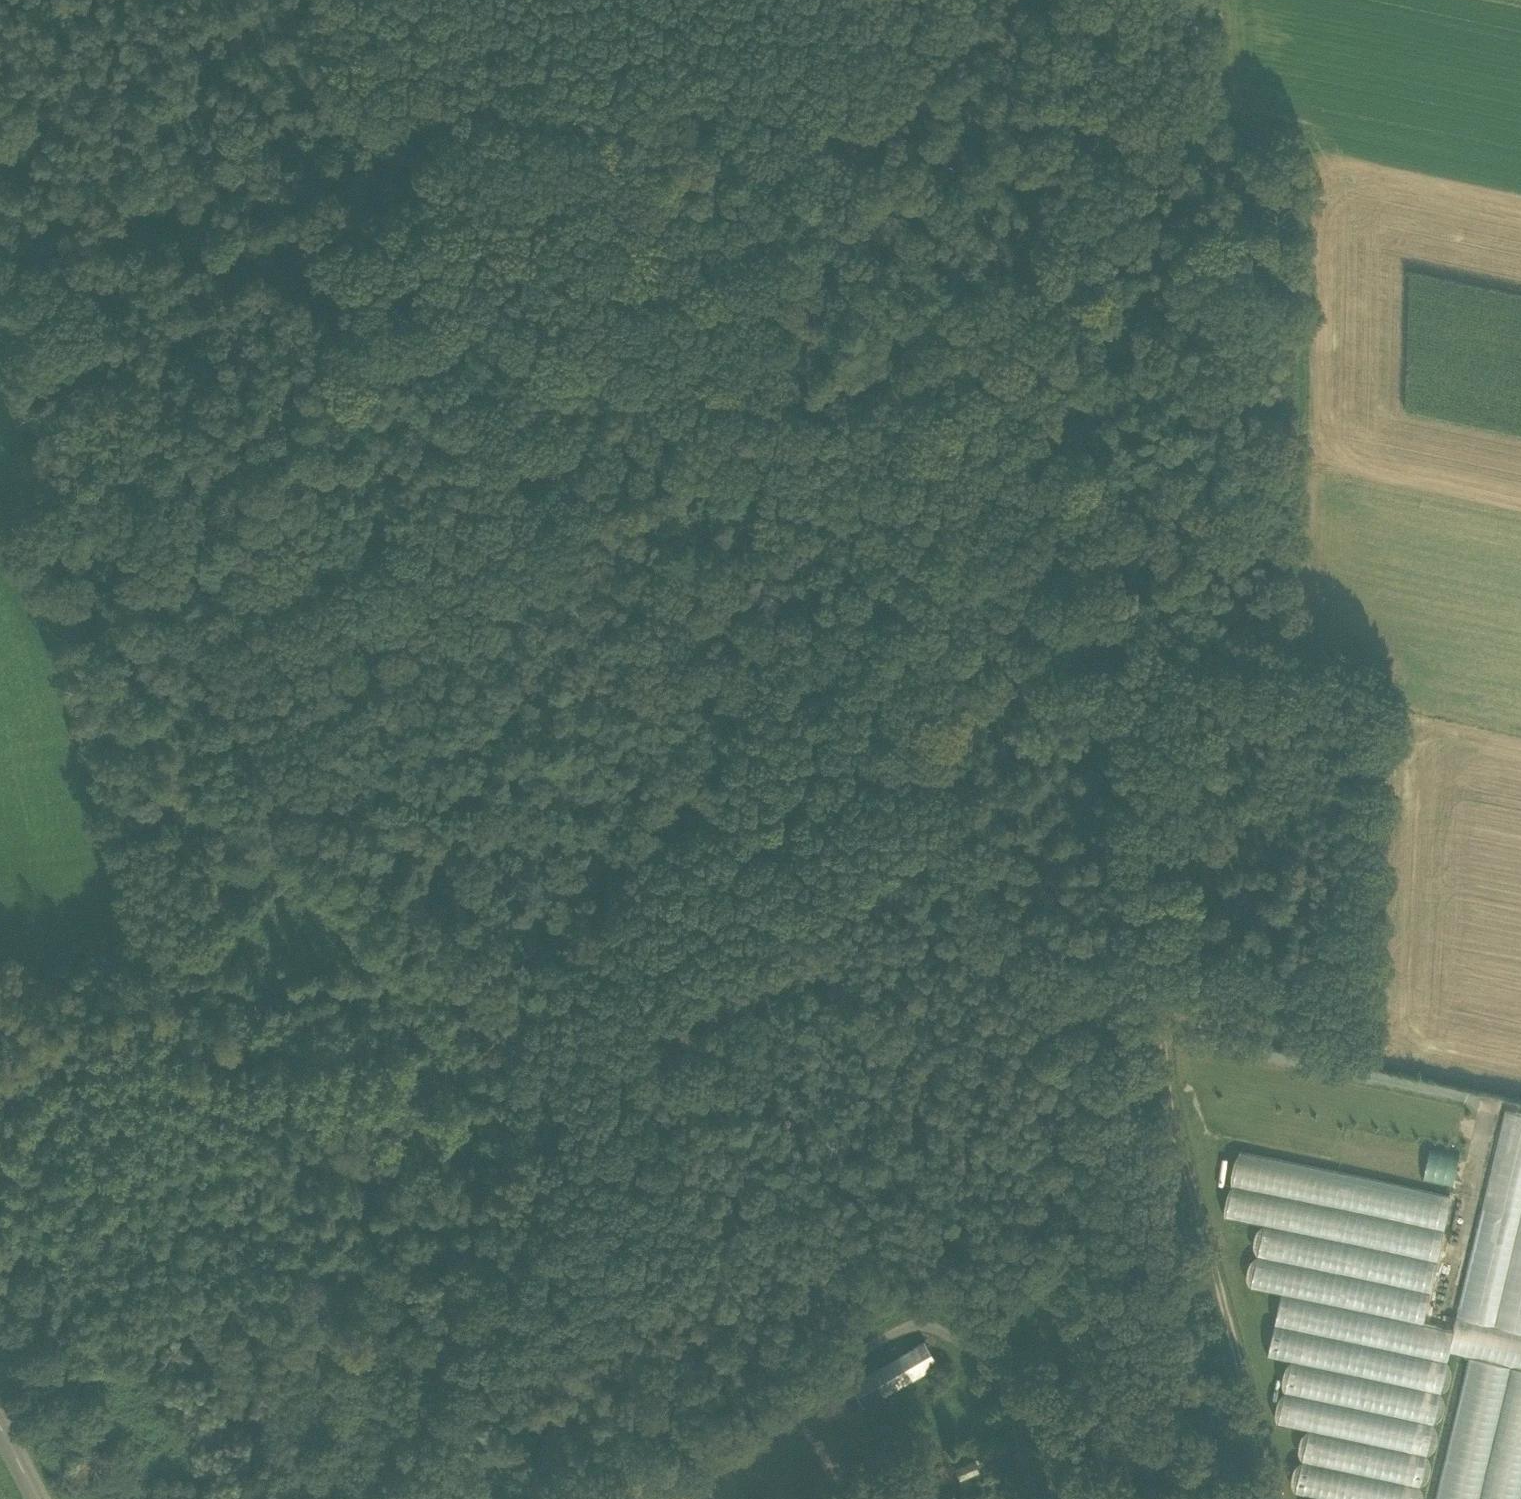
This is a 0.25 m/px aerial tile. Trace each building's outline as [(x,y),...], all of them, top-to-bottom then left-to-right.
[(343,435),(330,434),(329,448),(342,449),(343,435)] [(1218,1135),(1463,1193),(1471,1158),(1227,1100),(1218,1135)] [(1506,1116),(1460,1313),(1520,1329),(1520,1119),(1506,1116)] [(1463,1328),(1433,1321),(1462,1199),(1252,1150),(1237,1213),(1276,1223),(1262,1283),(1293,1290),(1278,1356),(1294,1360),(1279,1423),(1309,1430),(1295,1493),(1310,1496),(1309,1498),(1421,1498),(1457,1351),(1463,1328)] [(1520,1367),(1520,1329),(1467,1315),(1463,1328),(1457,1351),(1472,1355),(1520,1367)] [(925,1340),(851,1380),(864,1405),(938,1365),(925,1340)] [(1472,1355),(1434,1498),(1520,1498),(1520,1367),(1472,1355)]
